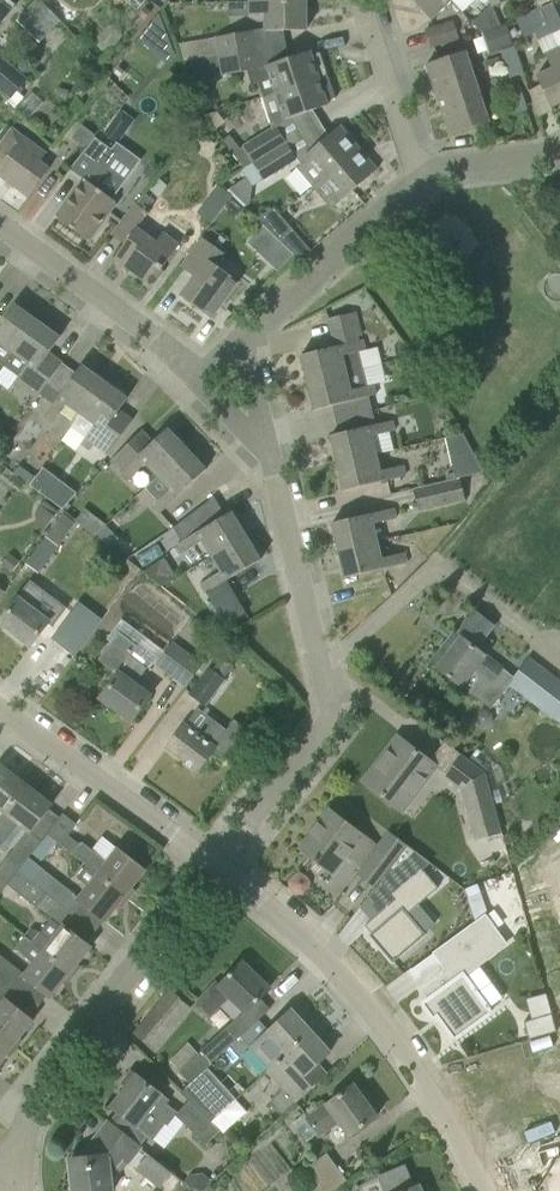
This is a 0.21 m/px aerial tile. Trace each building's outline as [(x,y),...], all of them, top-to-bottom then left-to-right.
[(1,18),(12,4),(7,0),(0,0),(0,18),(1,18)] [(40,43),(61,21),(38,0),(37,0),(17,22),(40,43)] [(137,11),(146,0),(125,0),(137,11)] [(431,20),(451,0),(412,0),(431,20)] [(250,2),(250,13),(265,13),(265,31),(307,31),(307,2),(250,2)] [(538,9),(516,20),(525,39),(534,34),(538,42),(551,36),(546,26),(538,9)] [(500,17),(498,18),(501,25),(508,23),(507,20),(504,17),(500,17)] [(546,26),(551,36),(559,32),(559,19),(546,26)] [(426,31),(431,47),(459,39),(454,23),(426,31)] [(504,56),(483,63),(487,72),(507,66),(507,65),(519,61),(514,45),(507,25),(490,31),(497,51),(501,50),(504,56)] [(254,30),(217,36),(221,56),(257,49),(254,30)] [(536,76),(542,88),(552,108),(559,104),(559,54),(557,48),(545,54),(552,68),(536,76)] [(257,49),(221,56),(224,75),(255,69),(260,68),(257,49)] [(260,68),(255,69),(259,82),(263,97),(278,92),(328,76),(322,58),(321,53),(311,55),(310,52),(288,59),(269,65),(260,68)] [(466,52),(427,65),(435,88),(474,76),(466,52)] [(7,101),(8,100),(25,81),(0,59),(0,94),(7,101)] [(194,62),(191,63),(194,78),(202,77),(208,70),(206,59),(193,61),(194,62)] [(507,65),(507,66),(511,77),(523,73),(519,61),(507,65)] [(241,149),(234,153),(244,170),(245,170),(290,142),(297,138),(290,118),(312,111),(328,106),(327,102),(336,99),(328,76),(278,92),(286,115),(271,120),(273,129),(241,149)] [(474,76),(435,88),(443,111),(482,99),(474,76)] [(507,92),(515,114),(528,109),(523,96),(522,96),(519,88),(507,92)] [(482,99),(443,111),(450,135),(489,122),(482,99)] [(106,131),(104,134),(118,144),(123,137),(135,120),(134,120),(121,110),(106,131)] [(82,125),(72,140),(85,149),(95,134),(82,125)] [(297,170),(313,188),(359,148),(340,126),(306,156),(309,159),(297,170)] [(0,144),(0,158),(5,162),(0,168),(0,176),(29,198),(43,178),(50,170),(40,163),(26,152),(31,144),(11,129),(7,134),(0,144)] [(57,218),(88,240),(116,202),(112,199),(125,182),(107,169),(117,154),(96,139),(70,170),(84,181),(57,218)] [(241,172),(251,188),(300,157),(290,142),(245,170),(244,170),(241,172)] [(359,148),(325,178),(344,199),(378,170),(359,148)] [(218,186),(209,198),(222,208),(231,196),(218,186)] [(114,259),(146,283),(152,275),(158,280),(164,272),(162,270),(179,244),(164,233),(157,242),(138,228),(150,213),(146,210),(153,201),(144,194),(136,202),(111,234),(125,244),(114,259)] [(257,219),(281,243),(294,229),(273,209),(257,219)] [(202,237),(181,266),(195,277),(181,296),(212,319),(239,282),(216,265),(224,254),(217,248),(202,237)] [(281,243),(265,260),(277,272),(293,255),(281,243)] [(4,367),(38,321),(15,305),(0,325),(0,364),(4,367)] [(301,355),(308,383),(364,369),(360,352),(366,351),(363,341),(359,342),(358,337),(362,336),(356,312),(328,319),(335,347),(301,355)] [(14,383),(37,399),(63,363),(49,353),(60,338),(38,321),(4,367),(19,377),(14,383)] [(82,365),(45,416),(53,423),(67,404),(81,414),(61,442),(72,428),(105,382),(82,365)] [(364,369),(308,383),(315,410),(332,406),(336,420),(372,411),(368,397),(377,395),(374,384),(368,386),(364,369)] [(105,382),(72,428),(86,438),(82,444),(91,450),(94,445),(108,455),(132,421),(119,412),(128,399),(105,382)] [(339,434),(330,436),(337,463),(377,454),(373,437),(395,431),(392,420),(375,425),(372,411),(336,420),(339,434)] [(111,461),(129,480),(146,463),(158,476),(187,449),(168,429),(153,443),(142,431),(111,461)] [(446,439),(456,479),(483,473),(478,462),(477,463),(463,434),(446,439)] [(153,505),(161,513),(207,470),(187,449),(158,476),(170,489),(153,505)] [(377,454),(337,463),(344,491),(406,475),(404,465),(381,471),(377,454)] [(14,475),(29,487),(35,478),(20,467),(14,475)] [(35,478),(29,487),(41,495),(53,479),(41,470),(35,478)] [(413,489),(419,512),(465,501),(460,478),(413,489)] [(203,542),(212,557),(247,536),(232,512),(224,517),(214,500),(174,529),(182,542),(177,545),(183,554),(203,542)] [(394,508),(332,523),(339,551),(378,541),(374,523),(396,518),(394,508)] [(63,515),(54,527),(66,536),(75,524),(63,515)] [(103,528),(95,536),(97,535),(109,548),(118,540),(106,527),(104,528),(103,528)] [(201,585),(206,593),(261,560),(247,536),(212,557),(221,573),(201,585)] [(378,541),(339,551),(345,578),(407,563),(405,552),(383,558),(378,541)] [(9,555),(1,565),(11,573),(19,563),(9,554),(9,555)] [(164,558),(144,572),(145,575),(162,587),(177,577),(164,558)] [(31,646),(49,621),(35,611),(47,594),(30,582),(0,623),(31,646)] [(235,595),(214,607),(226,627),(246,615),(235,595)] [(102,620),(78,602),(51,638),(74,657),(102,620)] [(447,642),(430,663),(462,687),(475,697),(491,709),(509,686),(514,679),(513,678),(476,648),(493,626),(476,612),(458,635),(454,632),(453,633),(461,639),(455,647),(447,642)] [(101,698),(132,722),(151,696),(134,683),(152,658),(185,683),(200,664),(172,643),(165,653),(121,620),(108,638),(111,641),(98,659),(119,674),(101,698)] [(509,686),(559,724),(559,683),(529,659),(513,678),(514,679),(509,686)] [(190,696),(205,707),(224,680),(210,669),(190,696)] [(481,711),(476,717),(476,723),(482,728),(489,728),(493,722),(493,715),(487,710),(481,711)] [(182,728),(167,748),(198,771),(214,749),(231,762),(252,733),(235,721),(228,731),(217,723),(205,739),(186,726),(185,725),(182,728)] [(364,782),(402,811),(437,766),(398,737),(364,782)] [(464,788),(478,839),(500,833),(484,773),(463,757),(449,776),(464,788)] [(26,785),(1,765),(0,766),(0,819),(26,785)] [(0,819),(0,847),(19,823),(31,832),(52,805),(26,785),(0,819)] [(301,849),(333,874),(348,855),(360,864),(375,845),(375,844),(349,825),(330,811),(301,849)] [(63,814),(47,834),(72,854),(80,844),(68,836),(77,825),(63,814)] [(387,837),(359,875),(376,888),(380,882),(408,846),(409,844),(392,831),(387,837)] [(0,865),(0,894),(7,885),(8,885),(18,872),(21,868),(38,846),(24,835),(8,856),(7,856),(0,865)] [(144,840),(136,850),(147,860),(155,849),(144,840)] [(80,844),(72,854),(87,866),(125,896),(145,871),(118,849),(107,863),(81,843),(80,844)] [(423,870),(431,864),(408,846),(380,882),(396,900),(371,921),(365,926),(372,934),(370,936),(381,949),(383,947),(393,959),(391,961),(393,963),(426,935),(425,934),(408,914),(419,905),(438,888),(423,870)] [(87,866),(77,878),(88,887),(78,900),(105,921),(125,896),(87,866)] [(43,870),(33,883),(64,907),(74,895),(43,870)] [(18,872),(8,885),(31,904),(53,921),(64,907),(33,883),(33,884),(18,872)] [(477,885),(464,889),(476,925),(488,917),(477,885)] [(447,970),(422,987),(430,999),(423,1003),(434,1019),(438,1016),(455,1040),(491,1015),(465,977),(508,948),(488,917),(476,925),(435,953),(447,970)] [(25,936),(71,973),(91,947),(65,927),(55,940),(31,929),(25,936)] [(25,936),(15,950),(35,965),(25,977),(51,998),(71,973),(25,936)] [(10,984),(21,971),(0,954),(0,976),(10,984)] [(217,983),(198,1002),(212,1015),(229,996),(244,1011),(246,1013),(269,989),(242,962),(220,986),(217,983)] [(0,997),(10,984),(0,976),(0,997)] [(169,990),(132,1034),(143,1043),(144,1042),(156,1051),(191,1009),(179,999),(179,998),(169,990)] [(13,1046),(33,1021),(4,998),(0,1003),(0,1036),(13,1046)] [(264,1035),(249,1048),(268,1070),(311,1031),(308,1029),(313,1024),(301,1011),(296,1015),(292,1010),(269,1030),(264,1035)] [(188,1044),(170,1062),(189,1085),(207,1069),(247,1032),(256,1023),(246,1013),(244,1011),(197,1053),(188,1044)] [(552,1014),(524,1022),(529,1040),(557,1032),(552,1014)] [(268,1070),(266,1072),(280,1088),(295,1105),(309,1092),(327,1076),(317,1065),(330,1053),(323,1046),(324,1042),(318,1035),(315,1036),(311,1031),(268,1070)] [(13,1046),(0,1036),(0,1063),(13,1046)] [(189,1102),(210,1122),(236,1099),(207,1069),(189,1085),(180,1093),(189,1102)] [(117,1111),(108,1123),(140,1146),(148,1135),(154,1140),(165,1126),(167,1127),(175,1117),(205,1145),(219,1132),(210,1122),(189,1102),(178,1113),(167,1105),(170,1100),(132,1070),(127,1076),(132,1079),(128,1085),(127,1087),(111,1107),(117,1111)] [(309,1120),(307,1121),(317,1134),(320,1137),(339,1122),(351,1138),(377,1117),(375,1114),(376,1109),(368,1100),(364,1100),(353,1086),(333,1101),(309,1120)] [(236,1099),(210,1122),(219,1132),(223,1136),(231,1127),(248,1112),(236,1099)] [(70,1160),(74,1190),(112,1190),(110,1174),(111,1172),(121,1172),(128,1163),(128,1164),(129,1164),(140,1149),(141,1148),(139,1146),(140,1146),(108,1123),(79,1159),(70,1160)] [(148,1155),(136,1170),(147,1178),(153,1182),(161,1189),(172,1174),(168,1171),(148,1155)] [(323,1190),(335,1190),(347,1182),(326,1155),(307,1169),(323,1190)] [(418,1186),(415,1187),(406,1167),(405,1164),(377,1176),(378,1179),(383,1190),(420,1190),(418,1186)] [(161,1189),(164,1190),(175,1190),(182,1182),(172,1174),(161,1189)] [(184,1183),(193,1190),(200,1190),(205,1184),(209,1180),(202,1174),(189,1176),(184,1183)]
